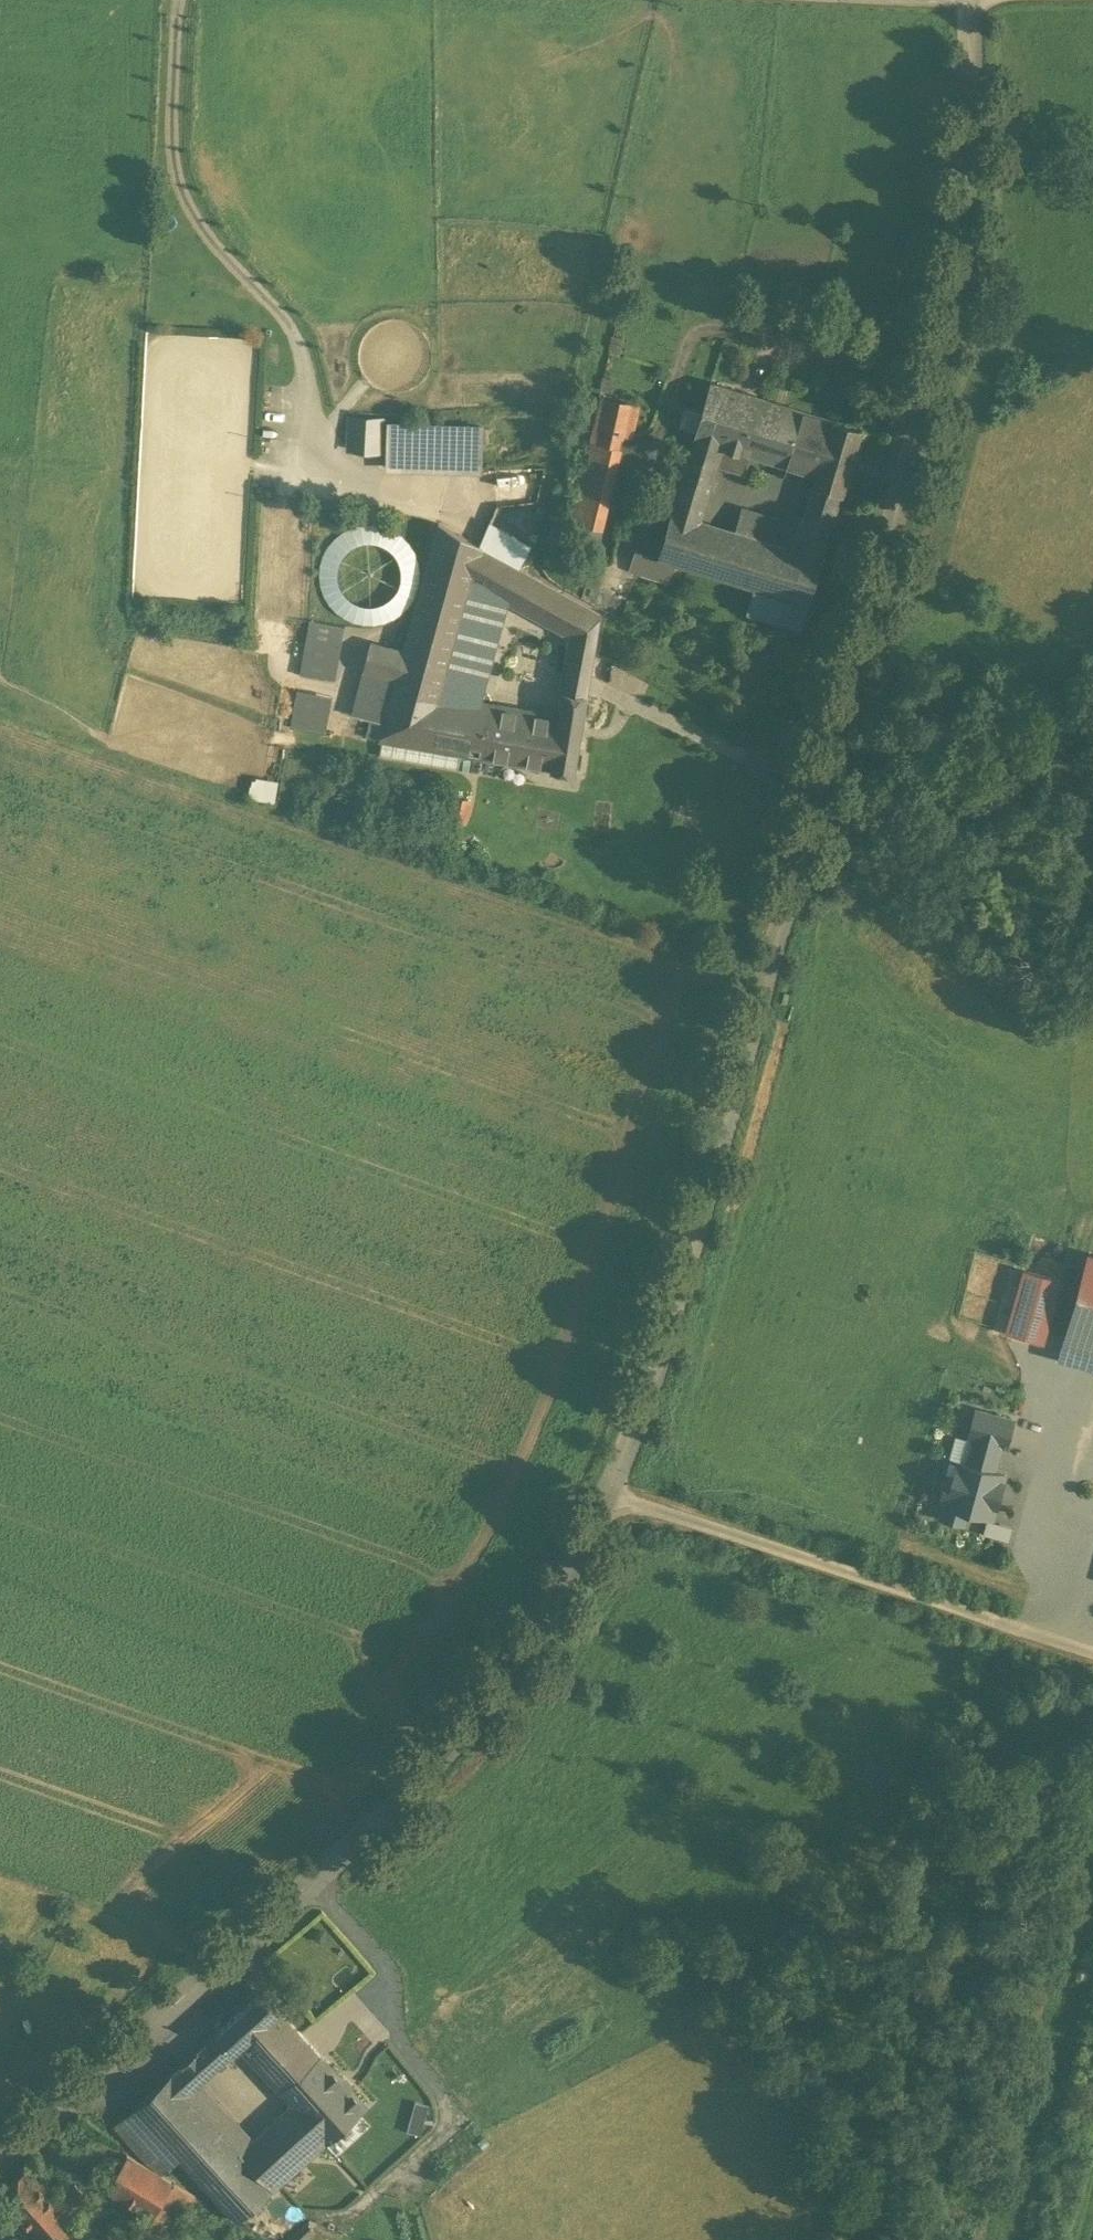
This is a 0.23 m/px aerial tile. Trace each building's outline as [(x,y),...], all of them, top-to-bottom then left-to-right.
[(776,462),(793,405),(712,381),(663,541),(658,557),(676,562),(755,586),(810,603),(835,520),(807,512),(796,549),(735,530),(702,520),(719,465),(725,446),(751,455),(776,462)] [(596,427),(624,434),(633,435),(640,406),(603,397),(596,427)] [(863,425),(836,417),(819,475),(816,484),(844,491),(863,425)] [(383,420),(353,420),(353,448),(383,448),(383,420)] [(456,425),(393,423),(387,467),(454,469),(456,425)] [(482,426),(456,425),(454,469),(481,469),(482,426)] [(603,527),(624,434),(596,427),(574,521),(579,522),(603,527)] [(747,468),(751,455),(725,446),(719,465),(741,471),(747,468)] [(545,468),(495,471),(497,507),(538,503),(545,468)] [(811,497),(839,505),(844,491),(816,484),(811,497)] [(807,512),(835,520),(839,505),(811,497),(807,512)] [(796,549),(807,512),(788,506),(784,519),(742,507),(735,530),(796,549)] [(598,546),(603,527),(579,522),(575,539),(598,546)] [(474,584),(483,548),(480,546),(439,523),(405,651),(403,657),(450,673),(474,584)] [(419,564),(416,554),(411,545),(404,537),(396,531),(386,527),(376,525),(365,525),(355,527),(345,531),(337,537),(330,545),(324,554),(321,564),(320,574),(321,585),(324,595),(330,604),(337,612),(345,618),(355,622),(365,624),(375,624),(386,622),(395,618),(404,612),(411,604),(416,595),(419,585),(421,575),(419,564)] [(483,548),(520,568),(530,546),(489,525),(480,546),(483,548)] [(641,551),(648,554),(658,557),(663,541),(645,535),(641,551)] [(564,673),(590,678),(601,614),(520,568),(483,548),(474,584),(511,604),(569,637),(564,673)] [(670,581),(676,562),(658,557),(648,554),(643,573),(670,581)] [(474,584),(450,673),(445,689),(443,698),(483,705),(511,604),(474,584)] [(802,629),(810,603),(755,586),(747,612),(802,629)] [(345,627),(310,620),(301,674),(320,678),(326,644),(342,647),(345,627)] [(372,720),(385,723),(398,674),(403,657),(405,651),(372,642),(351,715),(372,720)] [(335,681),(342,647),(326,644),(320,678),(335,681)] [(398,674),(445,689),(450,673),(403,657),(398,674)] [(561,688),(588,693),(590,678),(564,673),(561,688)] [(481,759),(490,706),(483,705),(443,698),(445,689),(398,674),(385,723),(380,742),(383,742),(461,756),(481,759)] [(552,771),(575,776),(588,693),(561,688),(560,692),(564,694),(560,718),(552,771)] [(317,694),(298,690),(291,726),(311,730),(317,694)] [(333,696),(317,694),(311,730),(326,733),(333,696)] [(552,771),(560,718),(490,706),(481,759),(552,771)] [(380,742),(385,723),(372,720),(366,737),(380,742)] [(458,771),(461,756),(383,742),(380,757),(458,771)] [(277,800),(280,778),(253,775),(251,796),(277,800)] [(471,802),(456,798),(451,820),(466,824),(471,802)] [(1088,1252),(1057,1352),(1092,1363),(1092,1254),(1088,1252)] [(1008,1330),(1049,1339),(1064,1273),(1023,1264),(1008,1330)] [(971,1507),(996,1513),(1021,1413),(976,1402),(962,1455),(953,1453),(942,1496),(947,1497),(942,1514),(967,1520),(971,1507)] [(974,1507),(968,1521),(984,1528),(990,1514),(974,1507)] [(991,1515),(987,1529),(1011,1536),(1015,1522),(991,1515)] [(294,2022),(265,1990),(217,2034),(233,2053),(240,2047),(252,2061),(294,2022)] [(366,2105),(294,2022),(252,2061),(292,2105),(257,2138),(290,2172),(366,2105)] [(233,2053),(217,2034),(196,2053),(211,2072),(233,2053)] [(211,2072),(196,2053),(185,2063),(200,2082),(211,2072)] [(200,2082),(185,2063),(173,2075),(189,2093),(200,2082)] [(189,2093),(173,2075),(136,2108),(183,2158),(238,2219),(275,2187),(243,2149),(189,2093)] [(183,2158),(136,2108),(117,2126),(153,2165),(167,2173),(183,2158)] [(290,2172),(257,2138),(243,2149),(275,2187),(290,2172)] [(175,2182),(128,2153),(100,2187),(150,2215),(154,2217),(175,2182)] [(0,2195),(0,2201),(32,2236),(48,2223),(34,2208),(50,2194),(28,2170),(0,2195)] [(175,2182),(154,2217),(150,2215),(134,2239),(168,2239),(196,2194),(175,2182)] [(32,2236),(36,2239),(92,2239),(74,2220),(77,2218),(72,2212),(77,2208),(84,2216),(96,2205),(75,2183),(55,2200),(50,2194),(34,2208),(48,2223),(32,2236)]
